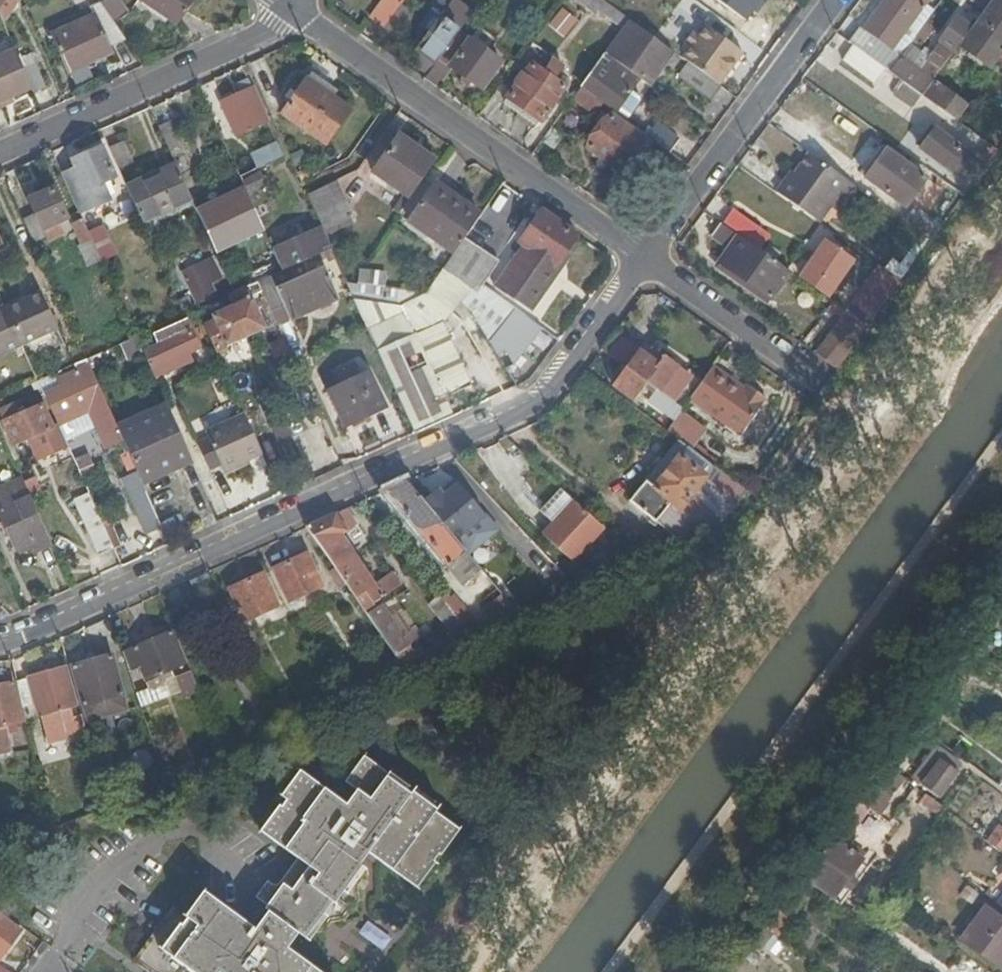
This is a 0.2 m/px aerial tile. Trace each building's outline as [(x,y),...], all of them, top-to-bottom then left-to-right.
[(102,4),(106,10),(115,24),(129,15),(118,0),(107,0),(102,4)] [(179,25),(196,0),(143,0),(179,25)] [(385,28),(401,5),(394,0),(383,0),(370,17),(385,28)] [(458,0),(456,0),(417,52),(436,65),(440,59),(474,12),(458,0)] [(602,0),(577,0),(595,14),(598,10),(624,28),(630,20),(602,0)] [(758,10),(766,0),(744,0),(758,10)] [(901,58),(907,49),(939,4),(933,0),(927,0),(892,49),(865,29),(863,32),(860,29),(850,43),(853,45),(885,70),(890,73),(901,58)] [(865,29),(892,49),(927,0),(886,0),(865,29)] [(991,71),(1000,57),(1001,55),(1001,0),(992,0),(976,22),(971,29),(958,47),(991,71)] [(976,22),(992,0),(972,0),(971,1),(973,2),(970,6),(968,4),(963,13),(976,22)] [(110,48),(127,40),(115,24),(106,10),(52,35),(69,71),(112,52),(110,48)] [(901,58),(890,73),(900,80),(919,95),(921,96),(922,96),(923,95),(935,80),(958,47),(971,29),(957,18),(926,63),(919,72),(901,58)] [(706,26),(683,56),(720,84),(743,54),(706,26)] [(670,52),(639,29),(633,36),(630,33),(626,38),(623,35),(613,48),(614,49),(609,55),(647,83),(670,52)] [(425,79),(437,88),(453,69),(463,76),(470,81),(482,90),(501,63),(471,40),(451,67),(440,59),(436,65),(425,79)] [(885,70),(853,45),(843,59),(876,83),(885,70)] [(0,56),(0,104),(13,99),(33,90),(20,60),(16,49),(0,56)] [(919,72),(926,63),(907,49),(901,58),(919,72)] [(605,53),(581,87),(583,88),(604,103),(615,112),(622,102),(639,79),(605,53)] [(32,54),(20,60),(33,90),(35,96),(48,90),(32,54)] [(547,74),(543,72),(532,63),(509,96),(542,120),(565,88),(554,79),(556,75),(549,71),(547,74)] [(710,102),(720,89),(688,64),(677,78),(710,102)] [(334,97),(338,91),(311,73),(283,112),(326,144),(350,109),(334,97)] [(467,85),(470,81),(463,76),(460,80),(467,85)] [(914,106),(921,96),(919,95),(900,80),(891,92),(914,106)] [(935,80),(923,95),(956,119),(967,104),(935,80)] [(262,107),(250,81),(237,87),(240,94),(226,101),(234,119),(262,107)] [(604,103),(583,88),(574,100),(594,116),(604,103)] [(1,110),(15,104),(13,99),(0,104),(0,107),(1,110)] [(650,144),(611,115),(587,147),(625,176),(650,144)] [(640,131),(671,154),(681,142),(649,119),(640,131)] [(997,151),(988,146),(981,155),(977,153),(973,158),(935,130),(920,150),(965,185),(959,191),(964,195),(997,151)] [(375,171),(410,197),(436,161),(399,135),(387,152),(375,171)] [(133,162),(124,142),(111,148),(121,168),(133,162)] [(263,154),(237,167),(241,177),(260,167),(285,156),(279,142),(266,148),(270,157),(266,159),(263,154)] [(63,173),(81,214),(112,200),(104,183),(117,177),(103,146),(72,160),(75,167),(63,173)] [(900,162),(926,180),(927,178),(888,150),(866,180),(880,190),(900,162)] [(776,194),(819,225),(832,208),(839,213),(857,189),(809,154),(796,173),(792,172),(776,194)] [(905,208),(926,180),(900,162),(880,190),(905,208)] [(128,185),(144,222),(193,201),(176,164),(128,185)] [(244,182),(246,188),(251,197),(270,189),(260,167),(241,177),(244,182)] [(352,215),(337,182),(309,196),(323,227),(324,228),(352,215)] [(926,218),(940,228),(963,196),(949,186),(926,218)] [(410,221),(455,253),(465,238),(478,219),(433,187),(410,221)] [(24,218),(35,240),(46,234),(50,242),(65,235),(62,226),(57,229),(54,223),(68,217),(54,188),(30,199),(36,212),(24,218)] [(246,188),(197,211),(217,252),(265,229),(251,197),(246,188)] [(770,236),(733,209),(724,222),(761,249),(770,236)] [(905,224),(930,242),(940,228),(926,218),(916,209),(905,224)] [(578,235),(543,210),(521,242),(526,245),(496,288),(530,313),(561,268),(556,265),(578,235)] [(324,228),(328,239),(357,226),(352,215),(324,228)] [(73,223),(83,244),(93,239),(83,219),(73,223)] [(739,237),(721,224),(712,237),(727,248),(730,250),(739,237)] [(304,262),(333,248),(328,239),(324,228),(323,227),(275,250),(284,270),(304,262)] [(730,250),(727,248),(713,269),(767,307),(771,300),(724,268),(744,240),(739,237),(730,250)] [(455,253),(444,267),(475,289),(480,283),(496,261),(465,238),(455,253)] [(88,268),(103,260),(94,241),(93,239),(83,244),(78,246),(88,268)] [(771,300),(790,274),(744,240),(724,268),(771,300)] [(853,261),(825,242),(800,277),(827,297),(853,261)] [(213,259),(183,272),(198,304),(217,295),(212,284),(222,279),(213,259)] [(259,282),(278,323),(339,295),(326,265),(309,273),(304,262),(284,270),(259,282)] [(867,329),(900,283),(877,266),(849,304),(851,305),(846,313),(848,314),(866,327),(867,329)] [(427,292),(452,312),(461,299),(472,312),(497,357),(507,352),(515,364),(543,329),(480,283),(475,289),(444,267),(427,292)] [(360,273),(359,284),(383,287),(385,276),(360,273)] [(452,312),(427,292),(383,287),(359,284),(349,284),(370,329),(414,428),(450,412),(444,398),(472,385),(444,323),(452,312)] [(42,290),(0,309),(0,352),(59,327),(42,290)] [(233,305),(248,336),(267,328),(253,296),(233,305)] [(206,326),(217,350),(248,336),(233,305),(213,313),(216,321),(206,326)] [(835,367),(866,327),(848,314),(817,353),(835,367)] [(144,350),(145,353),(155,375),(172,368),(169,361),(202,347),(189,318),(156,331),(161,342),(144,350)] [(138,337),(124,343),(132,360),(145,353),(144,350),(138,337)] [(629,342),(615,360),(627,368),(646,382),(658,392),(675,371),(660,360),(658,363),(629,342)] [(663,356),(660,360),(675,371),(678,367),(663,356)] [(340,386),(329,391),(346,426),(387,406),(371,370),(361,376),(354,363),(334,373),(340,386)] [(746,386),(716,365),(691,400),(741,435),(768,398),(748,384),(746,386)] [(675,371),(682,376),(685,373),(678,367),(675,371)] [(646,382),(627,368),(613,387),(632,401),(646,382)] [(120,429),(104,394),(93,399),(87,385),(81,369),(60,378),(65,390),(71,404),(58,410),(63,421),(92,409),(98,420),(95,422),(107,446),(124,438),(120,429)] [(666,397),(682,376),(675,371),(658,392),(666,397)] [(71,404),(65,390),(57,393),(51,395),(58,410),(71,404)] [(26,412),(43,404),(39,395),(22,402),(26,412)] [(668,407),(672,402),(666,397),(663,402),(668,407)] [(68,446),(59,424),(53,426),(43,404),(26,412),(22,402),(1,412),(15,443),(29,437),(38,459),(68,446)] [(141,479),(191,456),(169,406),(120,429),(124,438),(141,479)] [(263,453),(246,415),(208,431),(210,436),(222,465),(224,470),(263,453)] [(210,436),(198,441),(211,470),(222,465),(210,436)] [(688,447),(680,441),(673,449),(681,455),(688,447)] [(631,502),(656,522),(672,502),(681,509),(687,501),(692,504),(696,498),(698,500),(701,499),(708,490),(702,485),(716,468),(688,447),(681,455),(655,488),(647,482),(631,502)] [(673,449),(647,482),(655,488),(681,455),(673,449)] [(685,545),(728,518),(748,491),(716,468),(702,485),(708,490),(701,499),(698,500),(696,498),(692,504),(687,501),(681,509),(672,502),(656,522),(685,545)] [(24,479),(0,489),(0,510),(16,548),(28,543),(48,534),(24,479)] [(162,527),(142,479),(128,485),(148,533),(162,527)] [(464,587),(482,571),(481,571),(408,481),(387,491),(450,567),(448,568),(464,587)] [(542,514),(555,526),(576,503),(562,491),(542,514)] [(114,548),(89,492),(75,499),(100,555),(114,548)] [(574,564),(605,529),(576,503),(555,526),(545,537),(574,564)] [(345,509),(308,526),(364,610),(369,607),(361,594),(365,591),(374,603),(400,585),(390,572),(374,584),(343,534),(355,526),(345,509)] [(53,545),(48,534),(28,543),(31,550),(33,554),(53,545)] [(531,631),(588,600),(560,570),(524,603),(511,587),(530,571),(504,541),(492,550),(498,557),(481,571),(482,571),(502,595),(531,631)] [(28,543),(16,548),(20,556),(31,550),(28,543)] [(323,586),(308,554),(275,569),(290,602),(323,586)] [(279,607),(264,574),(230,589),(245,622),(279,607)] [(361,594),(369,607),(374,603),(365,591),(361,594)] [(509,640),(531,631),(502,595),(485,610),(509,640)] [(446,603),(485,650),(495,646),(454,597),(446,603)] [(192,613),(188,604),(174,610),(178,619),(192,613)] [(404,671),(411,680),(452,663),(438,645),(416,658),(396,628),(394,629),(390,624),(388,620),(379,607),(367,615),(404,671)] [(169,669),(184,663),(172,632),(125,653),(130,671),(141,667),(149,688),(154,689),(164,684),(166,680),(173,677),(169,669)] [(987,670),(993,662),(982,654),(977,661),(987,670)] [(111,703),(110,699),(123,695),(112,655),(73,666),(84,706),(103,700),(105,705),(111,703)] [(65,669),(16,682),(21,708),(34,704),(38,717),(41,717),(44,728),(49,727),(70,721),(67,709),(76,707),(65,669)] [(184,697),(200,691),(193,672),(177,678),(184,697)] [(12,751),(5,726),(21,722),(12,683),(0,686),(0,754),(12,751)] [(95,737),(110,731),(103,706),(88,711),(95,737)] [(86,731),(83,717),(70,721),(49,727),(52,739),(86,731)] [(113,739),(110,731),(95,737),(98,745),(113,739)] [(262,896),(270,903),(270,905),(270,908),(256,926),(205,888),(186,914),(173,904),(134,960),(151,971),(328,971),(290,944),(301,929),(310,936),(315,929),(313,923),(329,927),(337,915),(350,914),(362,897),(360,884),(367,874),(366,862),(362,859),(370,847),(419,883),(438,857),(435,855),(440,848),(443,850),(462,824),(385,767),(387,764),(364,746),(344,772),(355,781),(344,797),(298,761),(279,787),(284,791),(279,799),(276,796),(257,823),(303,857),(286,880),(281,876),(279,878),(277,879),(275,879),(262,896)] [(958,771),(932,753),(913,779),(939,797),(958,771)] [(860,799),(880,813),(889,801),(887,800),(904,777),(886,764),(860,799)] [(920,801),(940,815),(946,808),(926,794),(920,801)] [(1001,850),(1001,827),(1000,826),(989,840),(1001,850)] [(817,888),(833,899),(863,859),(832,836),(802,877),(814,886),(817,888)] [(258,893),(262,896),(275,879),(270,875),(258,893)] [(778,936),(814,886),(802,877),(765,927),(778,936)] [(983,894),(973,887),(966,896),(976,904),(983,894)] [(987,905),(963,937),(1001,966),(1001,916),(987,905)] [(22,930),(0,914),(0,960),(22,930)] [(0,963),(0,971),(13,971),(0,963)]
